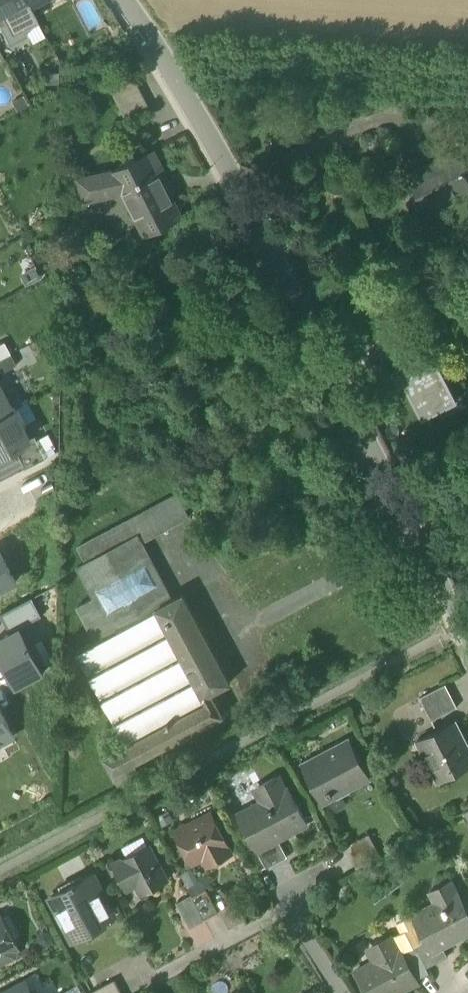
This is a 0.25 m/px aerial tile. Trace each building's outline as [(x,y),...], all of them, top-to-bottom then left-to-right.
[(1,16),(11,34),(23,27),(37,20),(30,6),(29,3),(27,0),(0,0),(0,16),(1,16)] [(11,34),(1,16),(0,16),(0,24),(1,26),(7,36),(11,34)] [(7,36),(1,26),(0,26),(9,42),(26,33),(23,27),(11,34),(7,36)] [(108,83),(126,118),(149,106),(131,71),(108,83)] [(467,139),(467,127),(457,127),(456,139),(467,139)] [(123,191),(146,236),(182,218),(161,177),(165,175),(153,151),(113,171),(114,173),(81,180),(85,200),(123,191)] [(427,212),(467,191),(467,176),(455,151),(408,175),(427,212)] [(44,277),(37,265),(20,274),(27,286),(44,277)] [(10,354),(4,342),(0,344),(0,359),(10,354)] [(443,362),(435,346),(411,358),(400,365),(411,388),(408,389),(423,419),(458,401),(439,364),(443,362)] [(400,365),(411,358),(406,348),(394,354),(400,365)] [(0,359),(0,372),(16,364),(10,354),(0,359)] [(396,366),(408,389),(411,388),(400,365),(396,366)] [(10,409),(0,390),(0,414),(10,409)] [(14,448),(31,439),(14,407),(10,409),(0,414),(0,455),(14,448)] [(54,447),(49,436),(39,442),(44,452),(54,447)] [(31,439),(14,448),(25,469),(46,458),(35,437),(31,439)] [(158,516),(166,530),(189,517),(182,503),(177,494),(153,507),(158,516)] [(136,516),(141,525),(158,516),(153,507),(136,516)] [(136,516),(129,519),(142,542),(166,530),(158,516),(141,525),(136,516)] [(77,607),(96,641),(173,600),(142,542),(129,519),(77,547),(86,562),(77,567),(94,598),(78,606),(77,607)] [(0,547),(0,592),(20,581),(2,546),(0,547)] [(134,763),(168,745),(176,741),(223,716),(211,693),(230,683),(183,594),(173,600),(96,641),(77,651),(127,746),(104,757),(114,774),(134,763)] [(32,598),(1,614),(11,633),(21,627),(42,616),(32,598)] [(46,621),(42,616),(21,627),(44,672),(46,621)] [(0,638),(0,656),(16,686),(44,672),(21,627),(11,633),(0,638)] [(420,697),(432,720),(458,707),(446,684),(420,697)] [(14,735),(0,708),(0,743),(14,735)] [(438,781),(467,766),(467,747),(455,722),(420,740),(431,761),(428,762),(438,781)] [(302,764),(324,805),(325,804),(323,799),(346,787),(347,790),(370,778),(349,739),(302,764)] [(431,761),(420,740),(416,742),(436,782),(438,781),(428,762),(431,761)] [(179,747),(176,741),(168,745),(172,752),(179,747)] [(138,772),(134,763),(114,774),(118,782),(138,772)] [(238,813),(256,847),(277,836),(282,833),(281,831),(290,825),(292,828),(305,821),(287,788),(286,789),(285,789),(279,776),(259,787),(266,799),(238,813)] [(371,780),(370,778),(347,790),(346,787),(323,799),(325,804),(371,780)] [(175,831),(192,864),(203,859),(215,852),(219,860),(232,853),(211,813),(175,831)] [(281,831),(282,833),(292,828),(290,825),(281,831)] [(346,847),(357,869),(371,861),(381,856),(380,854),(369,834),(354,842),(345,847),(346,847)] [(259,854),(266,868),(288,857),(288,856),(277,836),(256,847),(255,847),(259,854)] [(137,883),(143,894),(167,881),(148,845),(124,858),(124,859),(121,860),(114,864),(113,864),(126,889),(137,883)] [(215,852),(203,859),(207,867),(219,860),(215,852)] [(78,937),(83,939),(93,934),(94,928),(110,920),(102,906),(104,898),(92,875),(75,884),(74,882),(70,885),(71,886),(54,895),(61,908),(59,914),(67,928),(72,925),(78,937)] [(412,915),(426,940),(437,934),(442,944),(460,935),(462,938),(467,935),(467,910),(452,880),(434,890),(439,900),(412,914),(412,915)] [(207,889),(193,897),(205,920),(219,913),(207,889)] [(191,927),(205,920),(193,897),(178,904),(191,927)] [(415,945),(426,940),(412,915),(404,920),(407,926),(406,929),(415,945)] [(2,963),(16,956),(18,948),(13,939),(8,937),(0,922),(0,963),(2,963)] [(405,930),(394,936),(405,958),(418,951),(415,945),(406,929),(405,930)] [(415,945),(418,951),(426,968),(448,956),(442,944),(437,934),(426,940),(415,945)] [(405,958),(394,936),(393,935),(376,944),(384,959),(376,963),(375,961),(356,971),(367,992),(399,992),(405,990),(403,986),(416,979),(405,958)] [(368,949),(375,961),(376,963),(384,959),(376,944),(368,949)] [(429,973),(426,968),(418,951),(405,958),(416,979),(416,980),(429,973)] [(403,986),(405,990),(418,983),(416,980),(416,979),(403,986)] [(120,990),(115,981),(91,992),(121,992),(120,990)] [(26,984),(10,992),(31,992),(26,984)]
